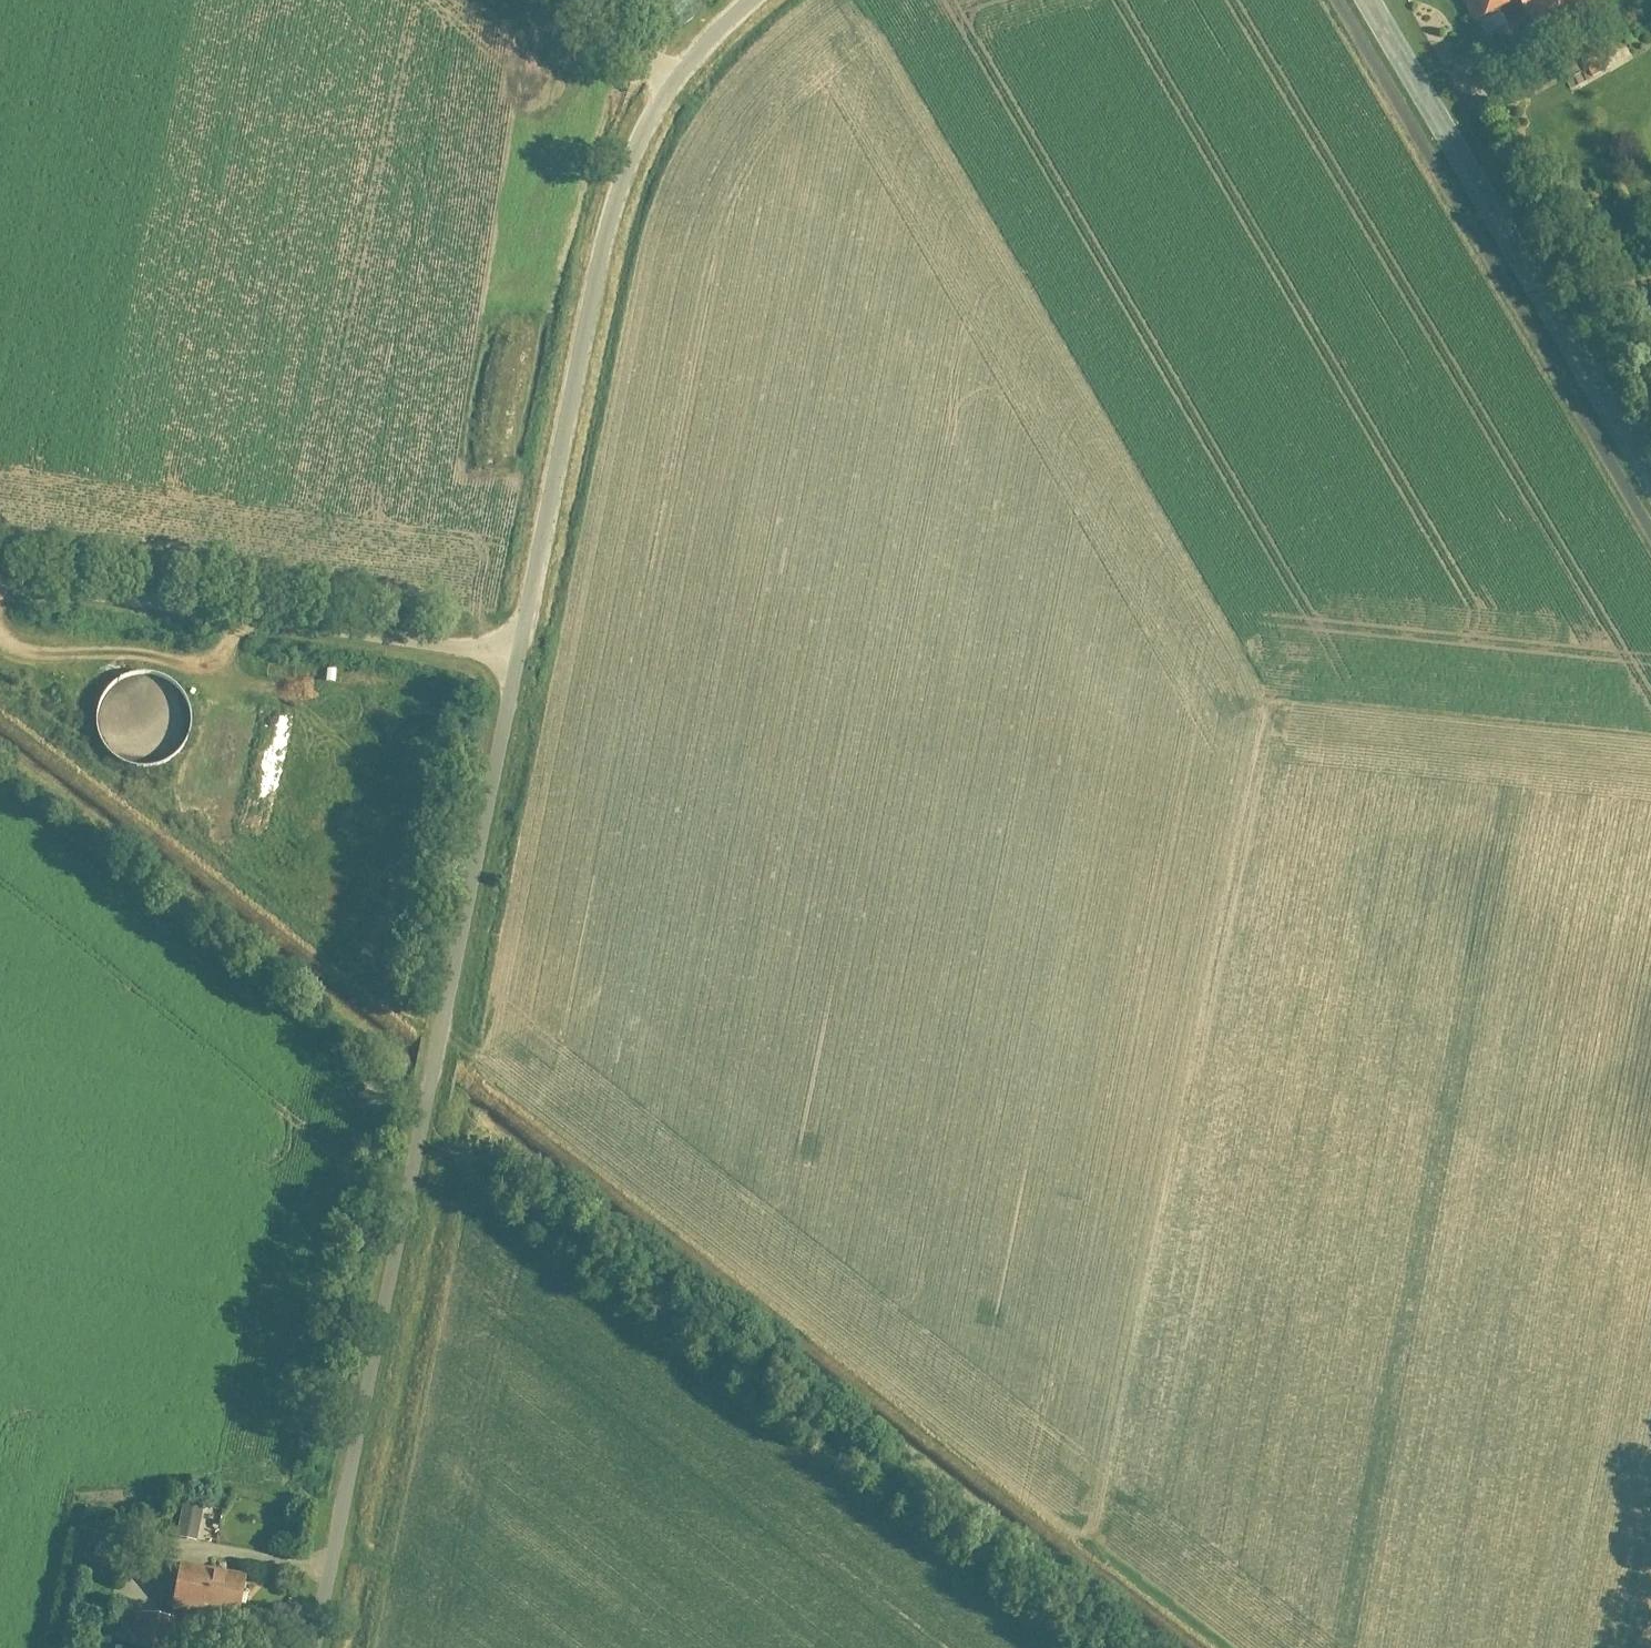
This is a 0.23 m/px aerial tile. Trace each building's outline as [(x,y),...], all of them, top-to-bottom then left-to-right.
[(1482,31),(1518,12),(1511,0),(1465,0),(1482,31)] [(1533,38),(1602,0),(1512,0),(1533,38)] [(195,1549),(203,1515),(186,1511),(178,1545),(195,1549)] [(227,1582),(168,1575),(163,1615),(222,1622),(227,1582)] [(123,1614),(119,1647),(159,1647),(163,1619),(123,1614)]
